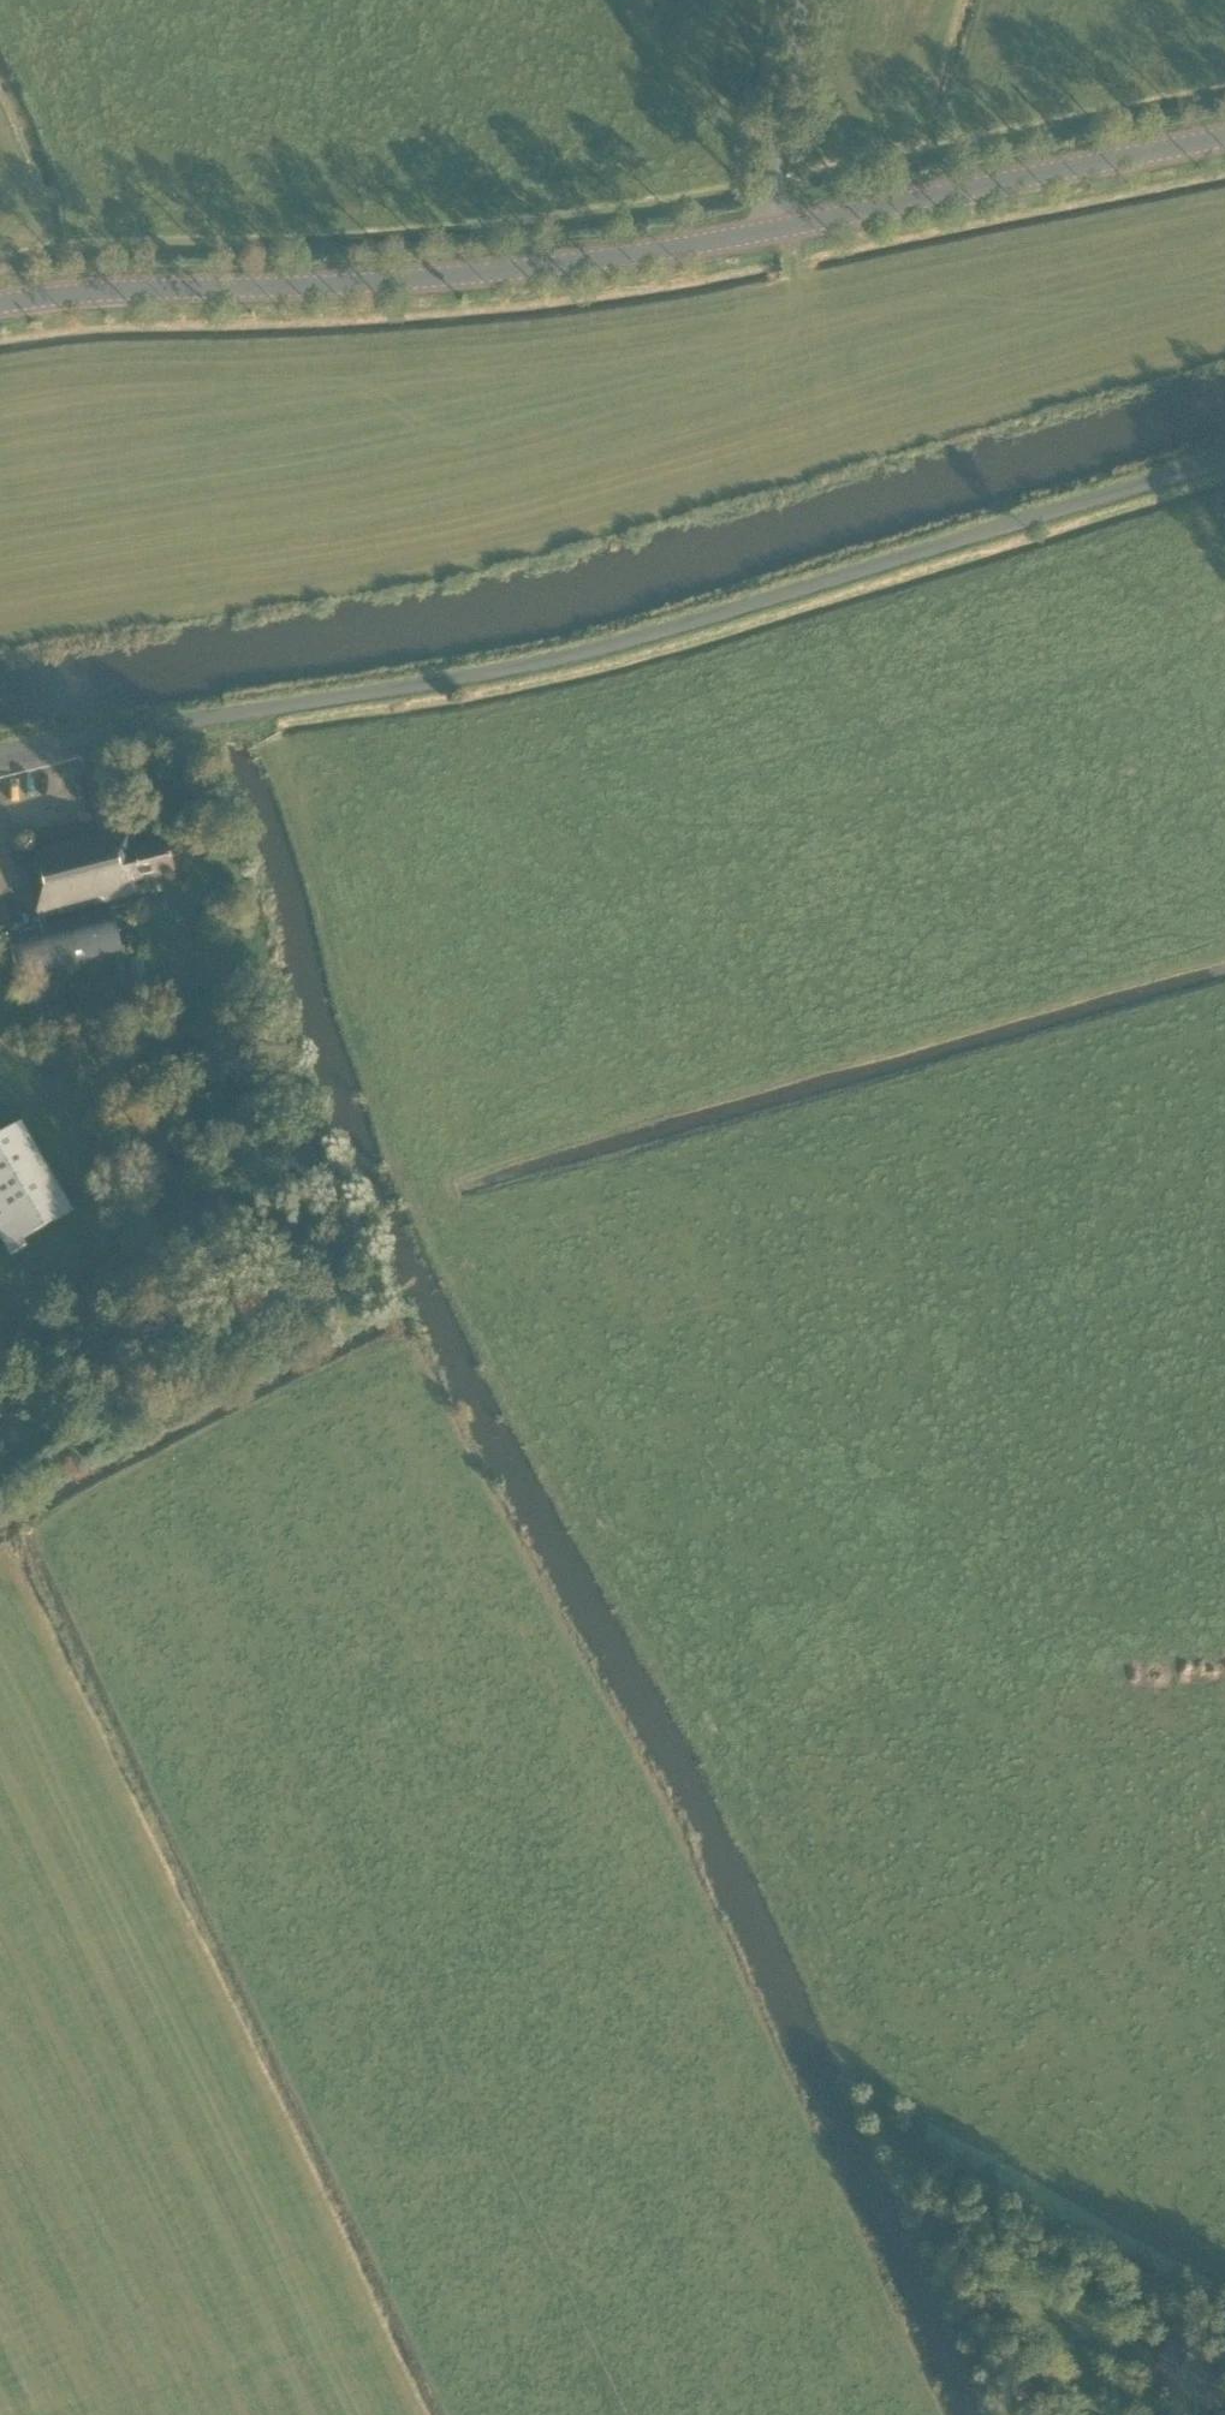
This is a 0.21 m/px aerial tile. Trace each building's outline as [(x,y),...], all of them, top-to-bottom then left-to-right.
[(111,796),(93,800),(100,829),(118,824),(111,796)] [(135,850),(130,827),(24,855),(41,920),(139,895),(135,882),(176,872),(168,842),(135,850)] [(149,913),(146,900),(135,903),(139,916),(149,913)] [(124,957),(111,909),(40,928),(41,932),(7,941),(19,985),(124,957)] [(25,1246),(21,1239),(71,1211),(20,1123),(0,1135),(0,1214),(2,1217),(0,1218),(0,1237),(10,1255),(25,1246)] [(1207,2382),(1221,2389),(1224,2382),(1224,2364),(1218,2360),(1207,2382)] [(1026,2397),(1022,2389),(1014,2392),(1017,2401),(1026,2397)]
